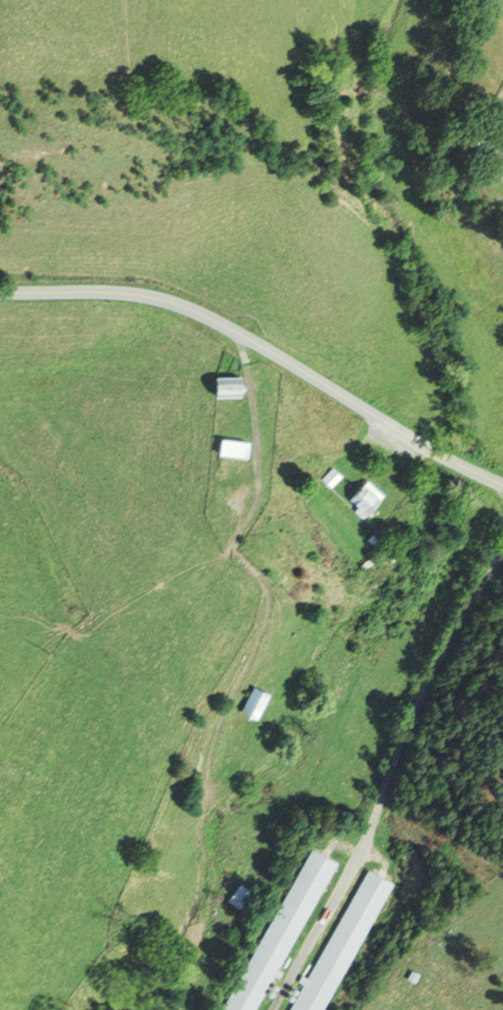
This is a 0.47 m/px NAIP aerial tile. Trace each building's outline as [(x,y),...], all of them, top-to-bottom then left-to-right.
[(215,378),(242,378),(242,396),(215,396),(215,378)] [(220,441),(249,442),(248,455),(219,454),(220,441)] [(332,468),(341,476),(331,487),(322,479),(332,468)] [(365,483),(385,500),(369,517),(350,499),(365,483)] [(253,686),(270,694),(259,718),(242,710),(253,686)] [(337,864),(255,1009),(222,1009),(312,849),(337,864)] [(392,882),(320,1009),(289,1009),(368,869),(392,882)] [(240,883),(250,888),(242,906),(232,902),(240,883)]
